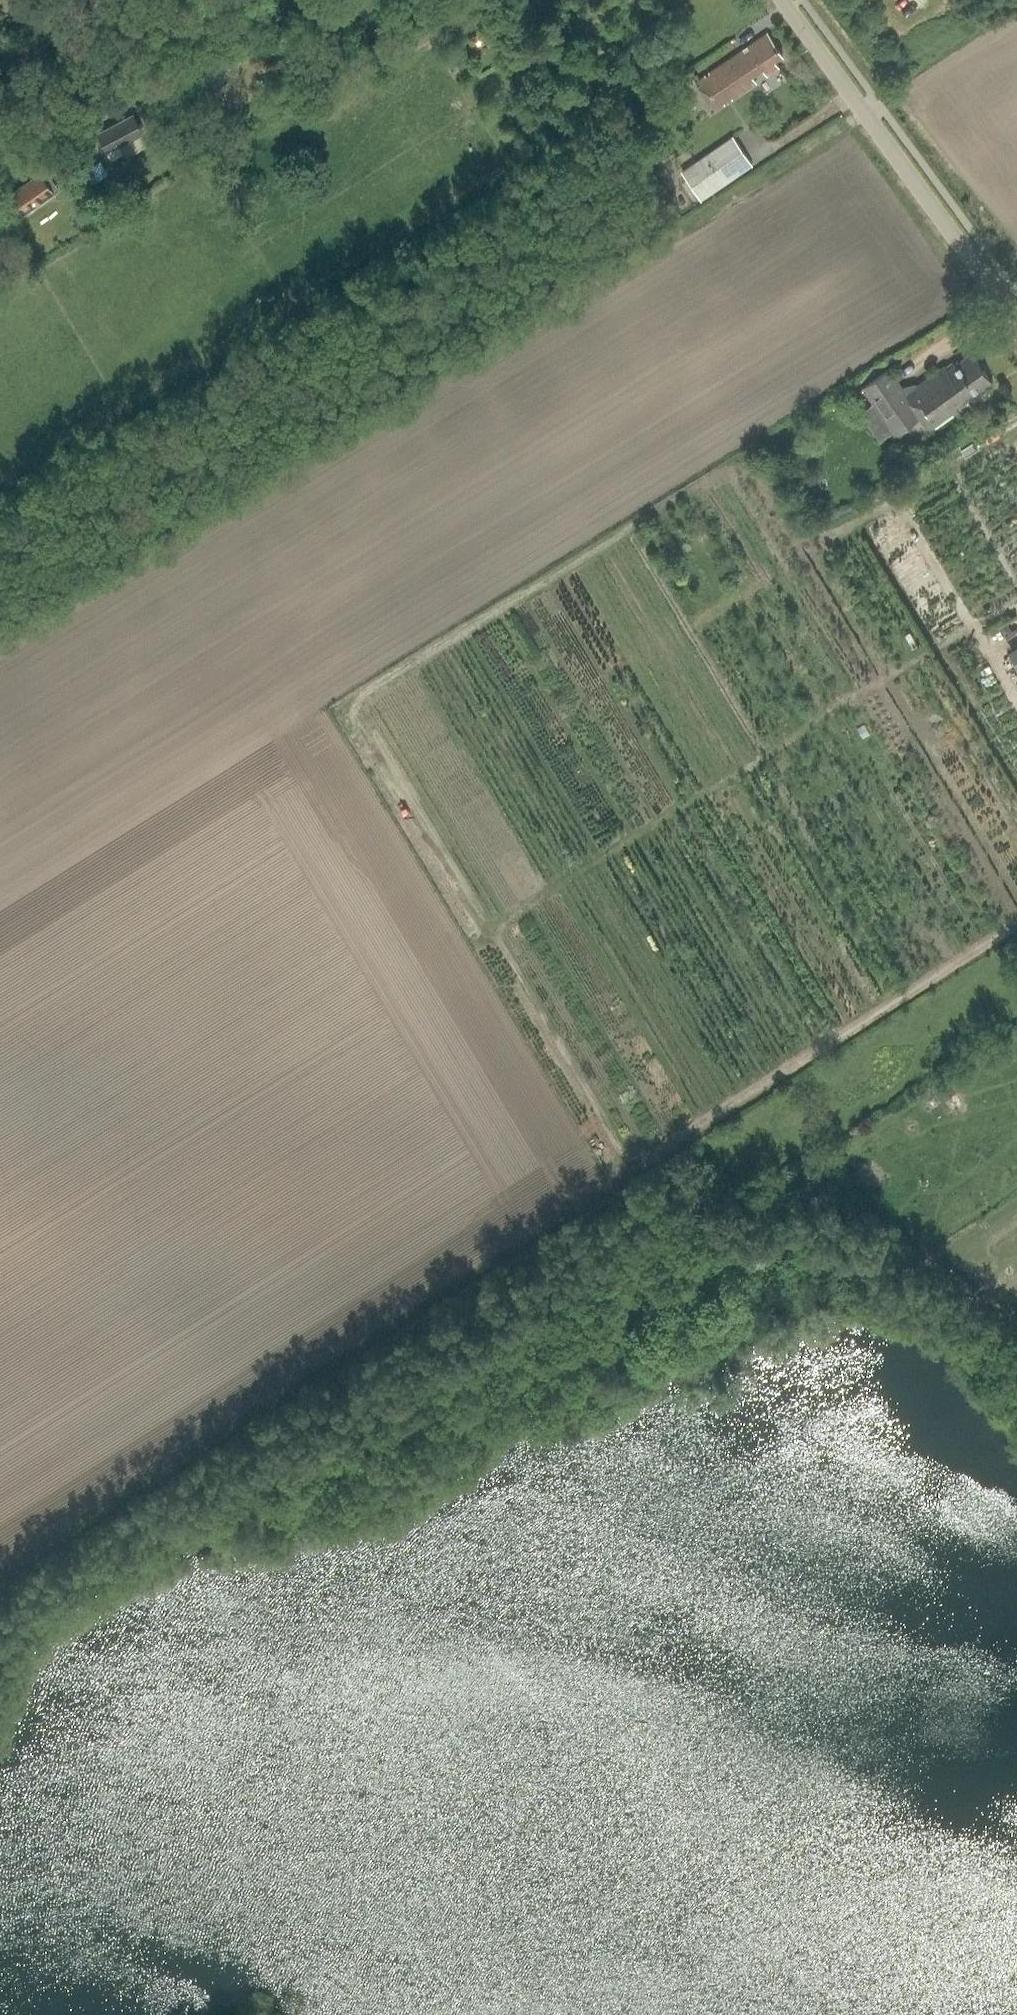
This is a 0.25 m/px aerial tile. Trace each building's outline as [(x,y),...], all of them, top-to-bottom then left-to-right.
[(784,56),(769,33),(748,47),(749,49),(746,51),(745,49),(697,81),(716,111),(758,83),(753,76),(763,69),(768,76),(781,68),(777,61),(784,56)] [(263,43),(268,55),(283,49),(279,37),(263,43)] [(145,133),(134,113),(98,132),(113,159),(124,153),(121,146),(145,133)] [(733,136),(682,170),(703,200),(753,166),(733,136)] [(102,161),(88,168),(95,181),(109,173),(102,161)] [(43,170),(10,193),(25,214),(57,192),(43,170)] [(85,182),(75,190),(84,200),(93,193),(85,182)] [(960,412),(957,408),(993,383),(973,353),(949,370),(946,365),(907,393),(891,370),(864,389),(896,436),(923,417),(932,431),(960,412)] [(1006,649),(1016,668),(1016,643),(1006,649)]
